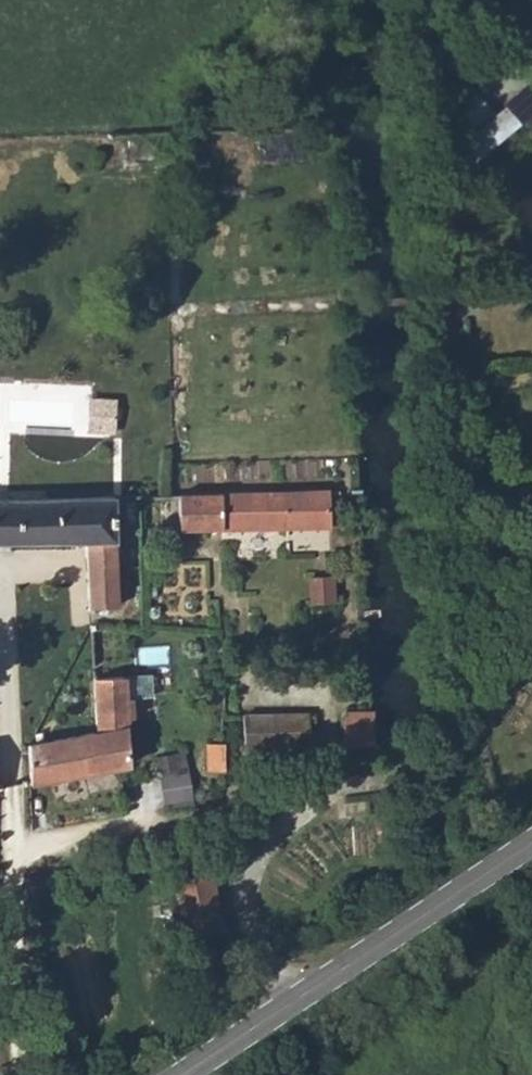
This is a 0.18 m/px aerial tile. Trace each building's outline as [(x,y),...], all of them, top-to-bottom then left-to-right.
[(500,141),(472,81),(439,97),(467,156),(500,141)] [(310,521),(309,488),(156,493),(158,524),(310,521)] [(101,554),(99,496),(69,497),(71,541),(72,556),(101,554)] [(0,499),(0,522),(0,543),(71,541),(69,497),(0,499)] [(103,608),(101,554),(72,556),(75,610),(103,608)] [(331,572),(306,573),(307,601),(332,600),(331,572)] [(81,735),(16,741),(22,781),(112,770),(107,704),(134,702),(133,681),(106,683),(80,685),(81,735)] [(322,746),(358,745),(356,713),(322,714),(322,746)] [(226,748),(302,745),(303,732),(289,732),(289,716),(228,716),(226,748)] [(212,875),(174,882),(186,941),(223,933),(212,875)]
